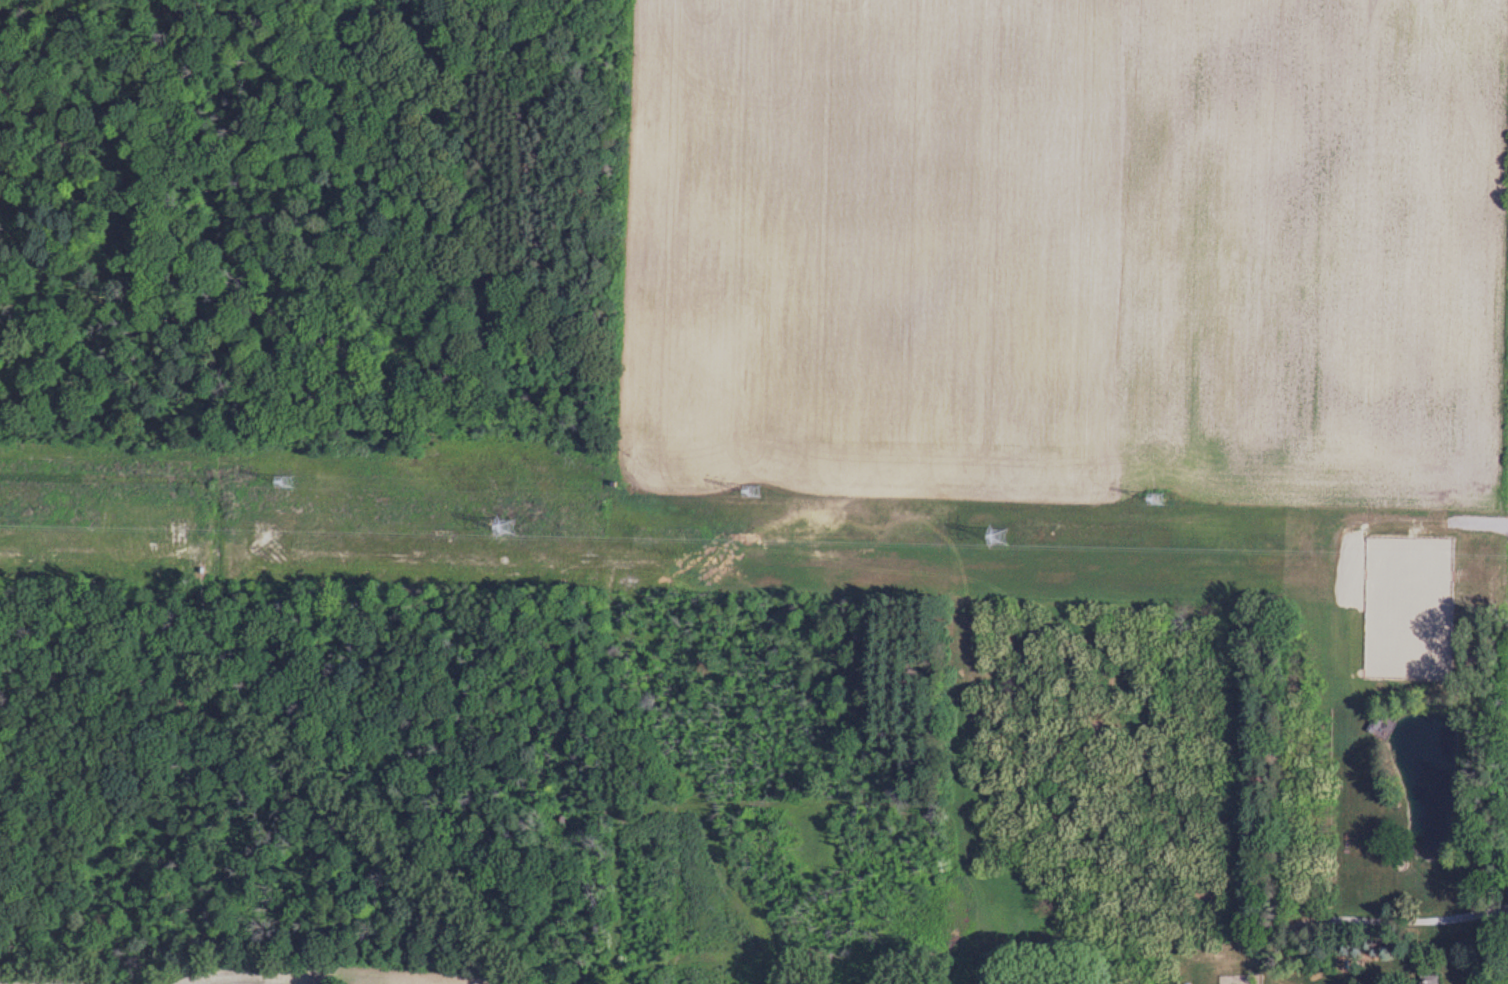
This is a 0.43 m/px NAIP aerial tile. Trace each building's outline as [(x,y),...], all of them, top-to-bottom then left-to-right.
[(1409,975),(1408,983),(1435,983),(1435,975),(1409,975)]
